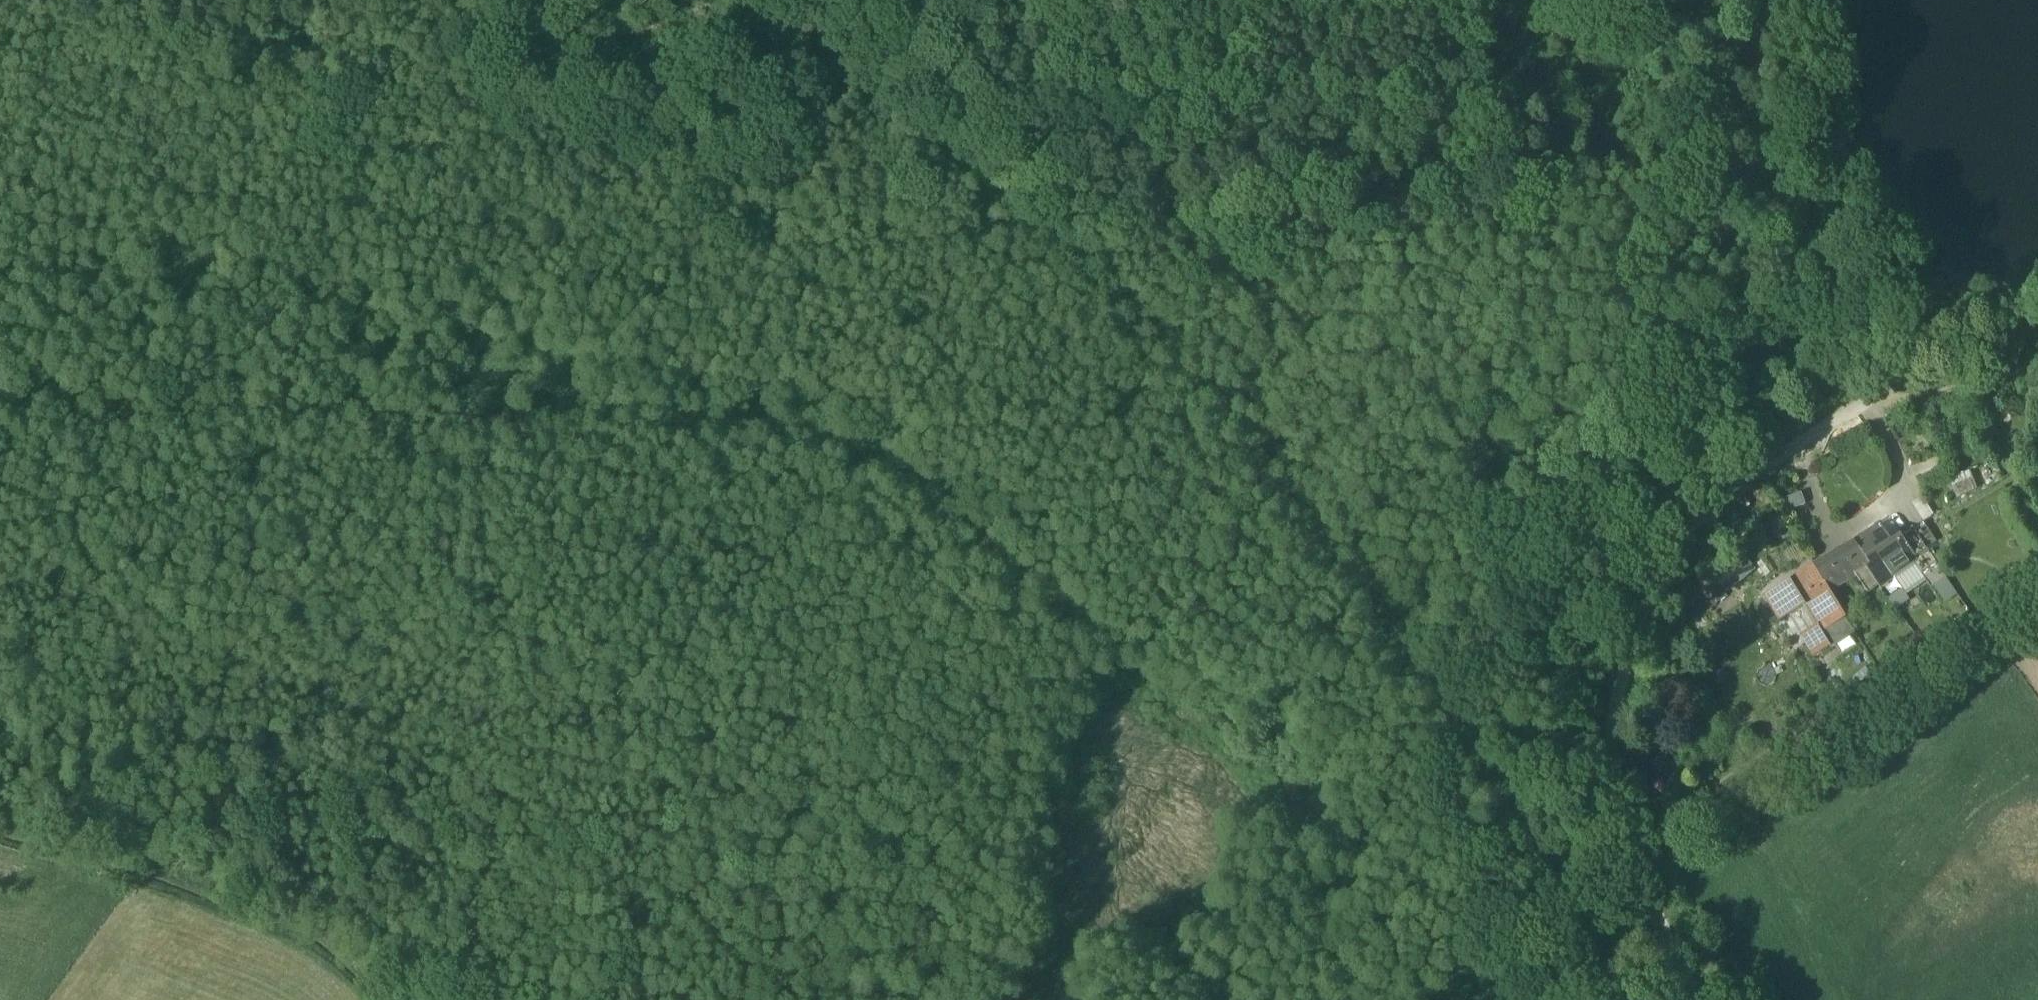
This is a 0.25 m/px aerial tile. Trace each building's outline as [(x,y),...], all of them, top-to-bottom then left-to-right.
[(1971,471),(1949,480),(1957,498),(1978,489),(1971,471)] [(1806,505),(1801,493),(1783,499),(1787,511),(1806,505)] [(1923,498),(1912,504),(1924,522),(1934,515),(1923,498)] [(1890,519),(1879,526),(1891,543),(1900,537),(1902,536),(1890,519)] [(1937,541),(1924,522),(1914,528),(1928,548),(1937,541)] [(1879,526),(1856,542),(1870,567),(1858,574),(1864,583),(1874,577),(1880,585),(1894,576),(1914,562),(1916,561),(1900,537),(1891,543),(1879,526)] [(1927,581),(1931,586),(1934,584),(1946,577),(1928,548),(1914,528),(1902,536),(1900,537),(1916,561),(1914,562),(1927,581)] [(1830,589),(1858,574),(1870,567),(1856,542),(1814,566),(1829,590),(1830,589)] [(1907,595),(1927,581),(1914,562),(1894,576),(1907,595)] [(1805,605),(1817,625),(1821,632),(1846,617),(1846,616),(1830,589),(1829,590),(1814,566),(1814,565),(1789,580),(1805,605)] [(1958,594),(1946,577),(1934,584),(1946,602),(1958,594)] [(1791,614),(1805,605),(1789,580),(1766,595),(1776,612),(1785,607),(1790,615),(1791,614)] [(1791,614),(1802,634),(1807,631),(1817,625),(1805,605),(1791,614)] [(1782,620),(1790,615),(1785,607),(1776,612),(1782,620)] [(1854,630),(1846,617),(1821,632),(1817,625),(1807,631),(1820,653),(1831,646),(1854,631),(1854,630)] [(1820,653),(1807,631),(1802,634),(1815,655),(1820,653)]
